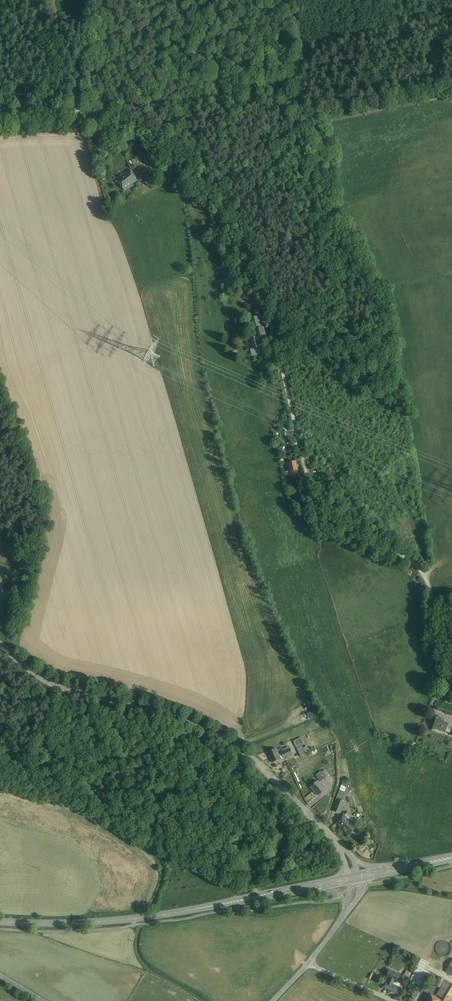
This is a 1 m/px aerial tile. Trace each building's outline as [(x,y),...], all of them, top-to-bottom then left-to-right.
[(130,170),(117,178),(125,190),(138,181),(130,170)] [(155,174),(145,181),(148,186),(158,178),(155,174)] [(226,271),(222,272),(224,281),(229,280),(232,279),(230,270),(226,271)] [(259,316),(249,319),(252,330),(254,330),(256,338),(258,337),(266,335),(263,327),(262,327),(259,316)] [(256,338),(250,339),(253,349),(260,347),(258,337),(256,338)] [(296,460),(288,462),(290,471),(298,470),(296,460)] [(298,707),(301,713),(311,708),(308,702),(298,707)] [(448,724),(436,719),(432,728),(444,733),(448,724)] [(306,754),(302,744),(304,743),(301,738),(300,738),(294,741),(300,756),(306,754)] [(277,748),(268,752),(273,763),(282,759),(277,748)] [(290,748),(281,752),(284,758),(293,754),(290,748)] [(324,772),(317,777),(320,782),(328,776),(324,772)] [(318,780),(311,787),(319,796),(327,789),(318,780)] [(347,786),(342,785),(338,799),(342,800),(347,786)] [(338,799),(333,811),(341,814),(346,802),(338,799)] [(342,818),(337,823),(349,836),(355,830),(350,824),(352,822),(345,815),(342,818)] [(441,955),(443,956),(446,955),(448,954),(449,952),(450,950),(450,947),(449,945),(448,943),(445,942),(443,941),(441,942),(438,943),(437,945),(436,947),(436,950),(437,952),(438,954),(441,955)] [(421,958),(410,981),(422,987),(430,973),(423,970),(428,961),(421,958)] [(400,975),(389,970),(386,977),(381,989),(391,993),(394,985),(396,982),(400,975)] [(406,971),(403,979),(408,981),(411,973),(406,971)] [(440,976),(435,984),(440,986),(444,979),(440,976)] [(431,994),(427,1000),(447,1000),(451,993),(451,985),(445,981),(436,997),(431,994)] [(402,989),(394,985),(391,993),(399,997),(402,989)]
